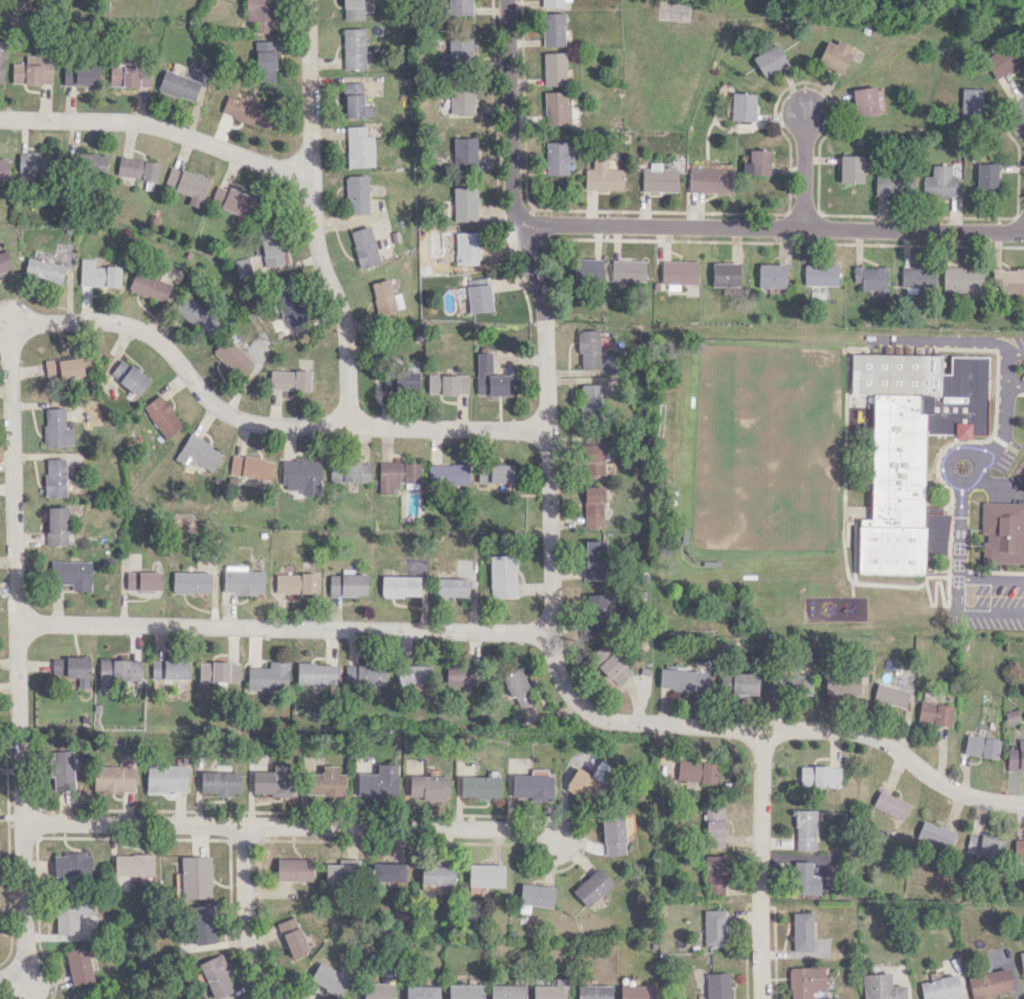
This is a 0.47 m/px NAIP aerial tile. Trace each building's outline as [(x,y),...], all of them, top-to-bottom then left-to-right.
[(273,33),(272,0),(244,0),(244,21),(254,21),(254,33),(273,33)] [(341,20),(362,19),(361,0),(341,0),(341,20)] [(470,0),(447,0),(447,15),(470,14),(470,0)] [(563,13),(540,13),(541,46),(563,46),(563,13)] [(364,28),(342,28),(343,68),(365,67),(364,28)] [(470,63),(471,38),(448,37),(447,62),(470,63)] [(853,47),(837,39),(834,45),(826,40),(816,60),(840,72),(853,47)] [(273,41),(254,41),(256,82),(275,81),(273,41)] [(774,43),(752,57),(765,76),(787,63),(774,43)] [(984,58),(995,78),(1019,65),(1008,45),(984,58)] [(541,52),(542,85),(565,85),(564,52),(541,52)] [(11,84),(51,83),(51,55),(25,56),(25,64),(11,64),(11,84)] [(62,84),(99,85),(99,65),(63,64),(62,84)] [(109,86),(150,86),(150,73),(141,73),(141,66),(109,65),(109,86)] [(156,90),(193,101),(200,81),(163,69),(156,90)] [(344,117),(373,117),(373,105),(362,105),(361,82),(343,82),(344,117)] [(875,86),(851,89),(855,117),(879,113),(875,86)] [(448,113),(472,114),(472,89),(449,88),(448,113)] [(982,89),(961,88),(960,112),(981,113),(982,89)] [(542,92),(543,125),(568,124),(567,91),(542,92)] [(754,93),(731,92),(730,120),(753,121),(754,93)] [(221,114),(268,128),(274,108),(226,94),(221,114)] [(345,127),(346,167),(372,166),(371,135),(364,135),(364,126),(345,127)] [(474,137),(452,138),(453,165),(475,164),(474,137)] [(544,142),(545,175),(566,174),(566,162),(571,162),(571,153),(567,153),(567,141),(544,142)] [(742,174),(769,174),(769,150),(748,149),(748,162),(742,162),(742,174)] [(17,178),(48,179),(48,154),(18,153),(17,178)] [(106,153),(76,154),(76,174),(106,174),(106,153)] [(862,183),(862,155),(838,155),(838,183),(862,183)] [(156,181),(159,162),(119,156),(116,176),(156,181)] [(622,169),(606,169),(607,158),(591,157),(591,169),(584,168),(583,189),(622,190),(622,169)] [(976,187),(997,186),(996,163),(975,163),(976,187)] [(956,196),(956,175),(950,175),(950,164),(931,165),(931,175),(923,175),(923,196),(956,196)] [(209,179),(170,165),(163,185),(190,195),(186,204),(199,208),(209,179)] [(676,191),(676,168),(660,168),(660,165),(641,165),(641,191),(676,191)] [(688,192),(729,193),(730,169),(688,168),(688,192)] [(874,193),(914,194),(914,175),(874,174),(874,193)] [(366,175),(344,175),(345,214),(367,213),(366,175)] [(247,217),(254,198),(217,183),(209,203),(247,217)] [(475,186),(452,187),(453,221),(476,220),(475,186)] [(259,239),(263,267),(282,263),(276,224),(256,227),(258,239),(259,239)] [(379,262),(368,226),(349,232),(354,247),(352,248),(358,268),(379,262)] [(478,231),(454,232),(455,265),(478,264),(478,231)] [(5,250),(0,252),(0,272),(12,268),(5,250)] [(50,252),(34,250),(33,258),(48,261),(50,252)] [(258,273),(255,256),(233,259),(236,276),(258,273)] [(23,276),(60,284),(64,265),(27,257),(23,276)] [(574,259),(574,282),(601,281),(601,258),(574,259)] [(120,266),(94,266),(94,259),(80,259),(79,285),(119,286),(120,266)] [(645,261),(612,260),(612,281),(644,281),(645,261)] [(660,283),(667,283),(667,290),(679,290),(679,284),(696,284),(696,261),(661,260),(660,283)] [(739,262),(712,263),(712,286),(739,285),(739,262)] [(785,264),(758,263),(757,287),(785,288),(785,264)] [(836,285),(836,264),(803,264),(803,285),(836,285)] [(886,296),(887,267),(853,266),(853,282),(860,282),(860,290),(873,290),(873,296),(886,296)] [(983,268),(943,266),(942,291),(969,292),(969,298),(982,298),(983,268)] [(992,269),(993,295),(1023,295),(1023,268),(992,269)] [(171,284),(134,270),(127,290),(163,304),(171,284)] [(286,327),(305,321),(288,273),(269,280),(286,327)] [(399,293),(393,294),(389,278),(369,283),(377,317),(404,311),(399,293)] [(490,284),(467,285),(468,312),(491,312),(490,284)] [(216,323),(186,294),(172,308),(203,337),(216,323)] [(599,368),(598,330),(578,330),(578,369),(599,368)] [(239,378),(253,363),(225,336),(211,351),(239,378)] [(476,395),(511,394),(510,375),(491,375),(491,352),(475,352),(476,395)] [(923,434),(953,434),(953,439),(970,439),(970,434),(986,434),(987,356),(949,356),(949,373),(939,373),(939,355),(850,354),(850,394),(871,394),(870,519),(857,519),(856,573),(923,574),(923,553),(946,554),(947,513),(922,513),(923,434)] [(82,376),(81,357),(44,359),(44,377),(82,376)] [(108,375),(137,395),(149,378),(120,358),(108,375)] [(309,391),(310,371),(269,370),(269,389),(309,391)] [(418,372),(382,372),(382,393),(418,392),(418,372)] [(467,375),(427,375),(427,394),(467,394),(467,375)] [(599,414),(599,385),(575,385),(575,415),(599,414)] [(182,425),(159,394),(141,407),(165,438),(182,425)] [(43,446),(72,446),(72,427),(64,427),(63,408),(43,408),(43,446)] [(222,452),(189,433),(176,455),(210,474),(222,452)] [(583,475),(603,474),(602,444),(583,444),(583,475)] [(228,474),(269,480),(272,460),(231,454),(228,474)] [(65,496),(64,458),(44,459),(44,497),(65,496)] [(301,490),(301,494),(319,495),(319,460),(282,459),(281,489),(301,490)] [(369,463),(330,462),(329,481),(369,482),(369,463)] [(377,492),(398,492),(398,482),(419,482),(420,463),(378,462),(377,492)] [(427,483),(467,485),(468,464),(427,463),(427,483)] [(476,482),(512,483),(512,465),(477,465),(476,482)] [(602,486),(583,487),(583,502),(603,502),(602,486)] [(982,502),(1023,502),(1023,564),(982,564),(982,542),(986,542),(986,534),(981,534),(982,502)] [(583,503),(583,527),(602,526),(601,503),(583,503)] [(67,507),(46,507),(45,544),(67,545),(67,507)] [(584,580),(604,579),(603,540),(583,541),(584,580)] [(515,596),(514,554),(488,555),(489,597),(515,596)] [(90,590),(90,561),(50,561),(50,583),(71,583),(71,590),(90,590)] [(245,565),(223,565),(222,593),(262,594),(262,570),(245,570),(245,565)] [(125,590),(160,590),(160,572),(126,572),(125,590)] [(171,592),(210,593),(210,572),(171,572),(171,592)] [(274,573),(274,592),(314,593),(315,574),(274,573)] [(327,595),(365,596),(366,574),(328,574),(327,595)] [(418,576),(380,576),(380,596),(418,596),(418,576)] [(466,579),(435,578),(435,596),(466,596),(466,579)] [(585,595),(586,619),(583,619),(583,636),(603,635),(603,613),(613,613),(612,594),(585,595)] [(631,673),(602,643),(588,657),(617,686),(631,673)] [(88,658),(51,657),(51,674),(65,674),(65,677),(77,678),(77,687),(88,687),(88,658)] [(140,660),(98,659),(97,689),(110,690),(111,681),(139,682),(140,660)] [(186,678),(186,660),(151,661),(151,679),(186,678)] [(268,661),(268,667),(246,667),(246,689),(286,690),(287,661),(268,661)] [(198,682),(237,682),(237,662),(198,662),(198,682)] [(295,683),(336,684),(336,663),(296,663),(295,683)] [(388,684),(387,663),(344,664),(345,685),(388,684)] [(398,665),(398,684),(431,682),(431,664),(398,665)] [(445,685),(475,685),(474,665),(445,666),(445,685)] [(509,697),(513,695),(518,707),(533,701),(518,667),(500,675),(509,697)] [(657,689),(705,691),(706,670),(658,669),(657,689)] [(756,674),(729,673),(729,694),(756,695),(756,674)] [(809,694),(810,675),(769,673),(768,691),(791,692),(791,693),(809,694)] [(824,694),(859,693),(858,673),(824,674),(824,694)] [(902,708),(907,691),(875,682),(870,699),(902,708)] [(951,706),(919,700),(915,720),(948,726),(951,706)] [(962,753),(995,760),(998,740),(965,734),(962,753)] [(74,790),(72,750),(51,751),(52,791),(74,790)] [(577,767),(563,787),(588,806),(614,772),(599,760),(588,775),(577,767)] [(715,783),(716,762),(676,761),(676,782),(715,783)] [(284,764),(272,764),(272,771),(252,771),(252,795),(291,795),(291,772),(284,772),(284,764)] [(356,773),(356,796),(397,797),(397,764),(376,764),(376,773),(356,773)] [(94,765),(93,792),(133,793),(134,767),(94,765)] [(186,791),(187,765),(146,765),(146,791),(186,791)] [(345,774),(336,774),(337,766),(322,765),(322,773),(305,773),(305,794),(344,795),(345,774)] [(839,767),(799,765),(798,786),(839,787),(839,767)] [(239,772),(200,771),(200,793),(239,795),(239,772)] [(509,774),(508,799),(551,800),(552,775),(509,774)] [(448,776),(409,775),(408,798),(448,799),(448,776)] [(499,776),(460,777),(460,798),(499,798),(499,776)] [(879,790),(871,806),(901,821),(909,804),(879,790)] [(704,846),(724,846),(723,806),(703,807),(704,846)] [(815,809),(794,809),(793,826),(796,826),(795,851),(814,851),(815,809)] [(630,814),(622,814),(623,834),(630,834),(630,814)] [(623,854),(623,816),(601,816),(602,855),(623,854)] [(955,832),(921,819),(914,839),(948,851),(955,832)] [(964,852),(996,857),(999,838),(967,833),(964,852)] [(1013,839),(1013,859),(1023,859),(1023,861),(1023,839),(1013,839)] [(51,854),(52,876),(91,875),(90,853),(51,854)] [(154,876),(154,854),(114,854),(114,875),(154,876)] [(723,894),(724,856),(704,855),(703,893),(723,894)] [(210,856),(181,856),(182,898),(211,898),(210,856)] [(277,859),(277,879),(311,880),(312,860),(277,859)] [(324,864),(325,883),(357,882),(357,859),(338,860),(338,864),(324,864)] [(818,895),(819,876),(810,876),(810,861),(793,861),(792,894),(818,895)] [(404,864),(373,864),(373,881),(404,881),(404,864)] [(503,865),(469,864),(469,885),(503,886),(503,865)] [(420,884),(454,885),(454,866),(420,865),(420,884)] [(612,883),(597,867),(571,890),(586,907),(612,883)] [(529,906),(553,907),(554,886),(519,884),(518,912),(528,913),(529,906)] [(56,934),(78,934),(77,915),(90,915),(89,898),(56,899),(56,934)] [(215,943),(212,904),(191,906),(194,944),(215,943)] [(702,910),(703,947),(724,946),(723,910),(702,910)] [(811,913),(791,913),(792,951),(811,951),(811,913)] [(308,952),(296,916),(278,922),(289,958),(308,952)] [(86,946),(65,951),(72,985),(93,980),(86,946)] [(222,953),(199,964),(215,998),(234,989),(226,974),(231,972),(222,953)] [(349,978),(319,961),(309,980),(339,996),(349,978)] [(810,990),(822,990),(822,966),(788,967),(789,998),(810,998),(810,990)] [(1012,991),(1007,968),(966,977),(971,998),(975,998),(1012,991)] [(705,998),(729,998),(728,973),(705,973),(705,998)] [(862,998),(904,998),(904,985),(890,985),(889,973),(861,974),(862,998)] [(922,998),(949,998),(960,997),(956,975),(919,981),(922,998)] [(569,978),(553,977),(552,985),(533,984),(532,998),(568,998),(569,978)] [(364,982),(364,998),(393,998),(394,984),(364,982)] [(490,984),(490,998),(524,998),(525,985),(490,984)] [(406,985),(405,998),(439,998),(439,986),(406,985)] [(448,985),(448,998),(483,998),(483,985),(448,985)] [(577,985),(577,998),(610,998),(610,985),(577,985)] [(620,998),(653,998),(652,985),(619,985),(620,998)]
